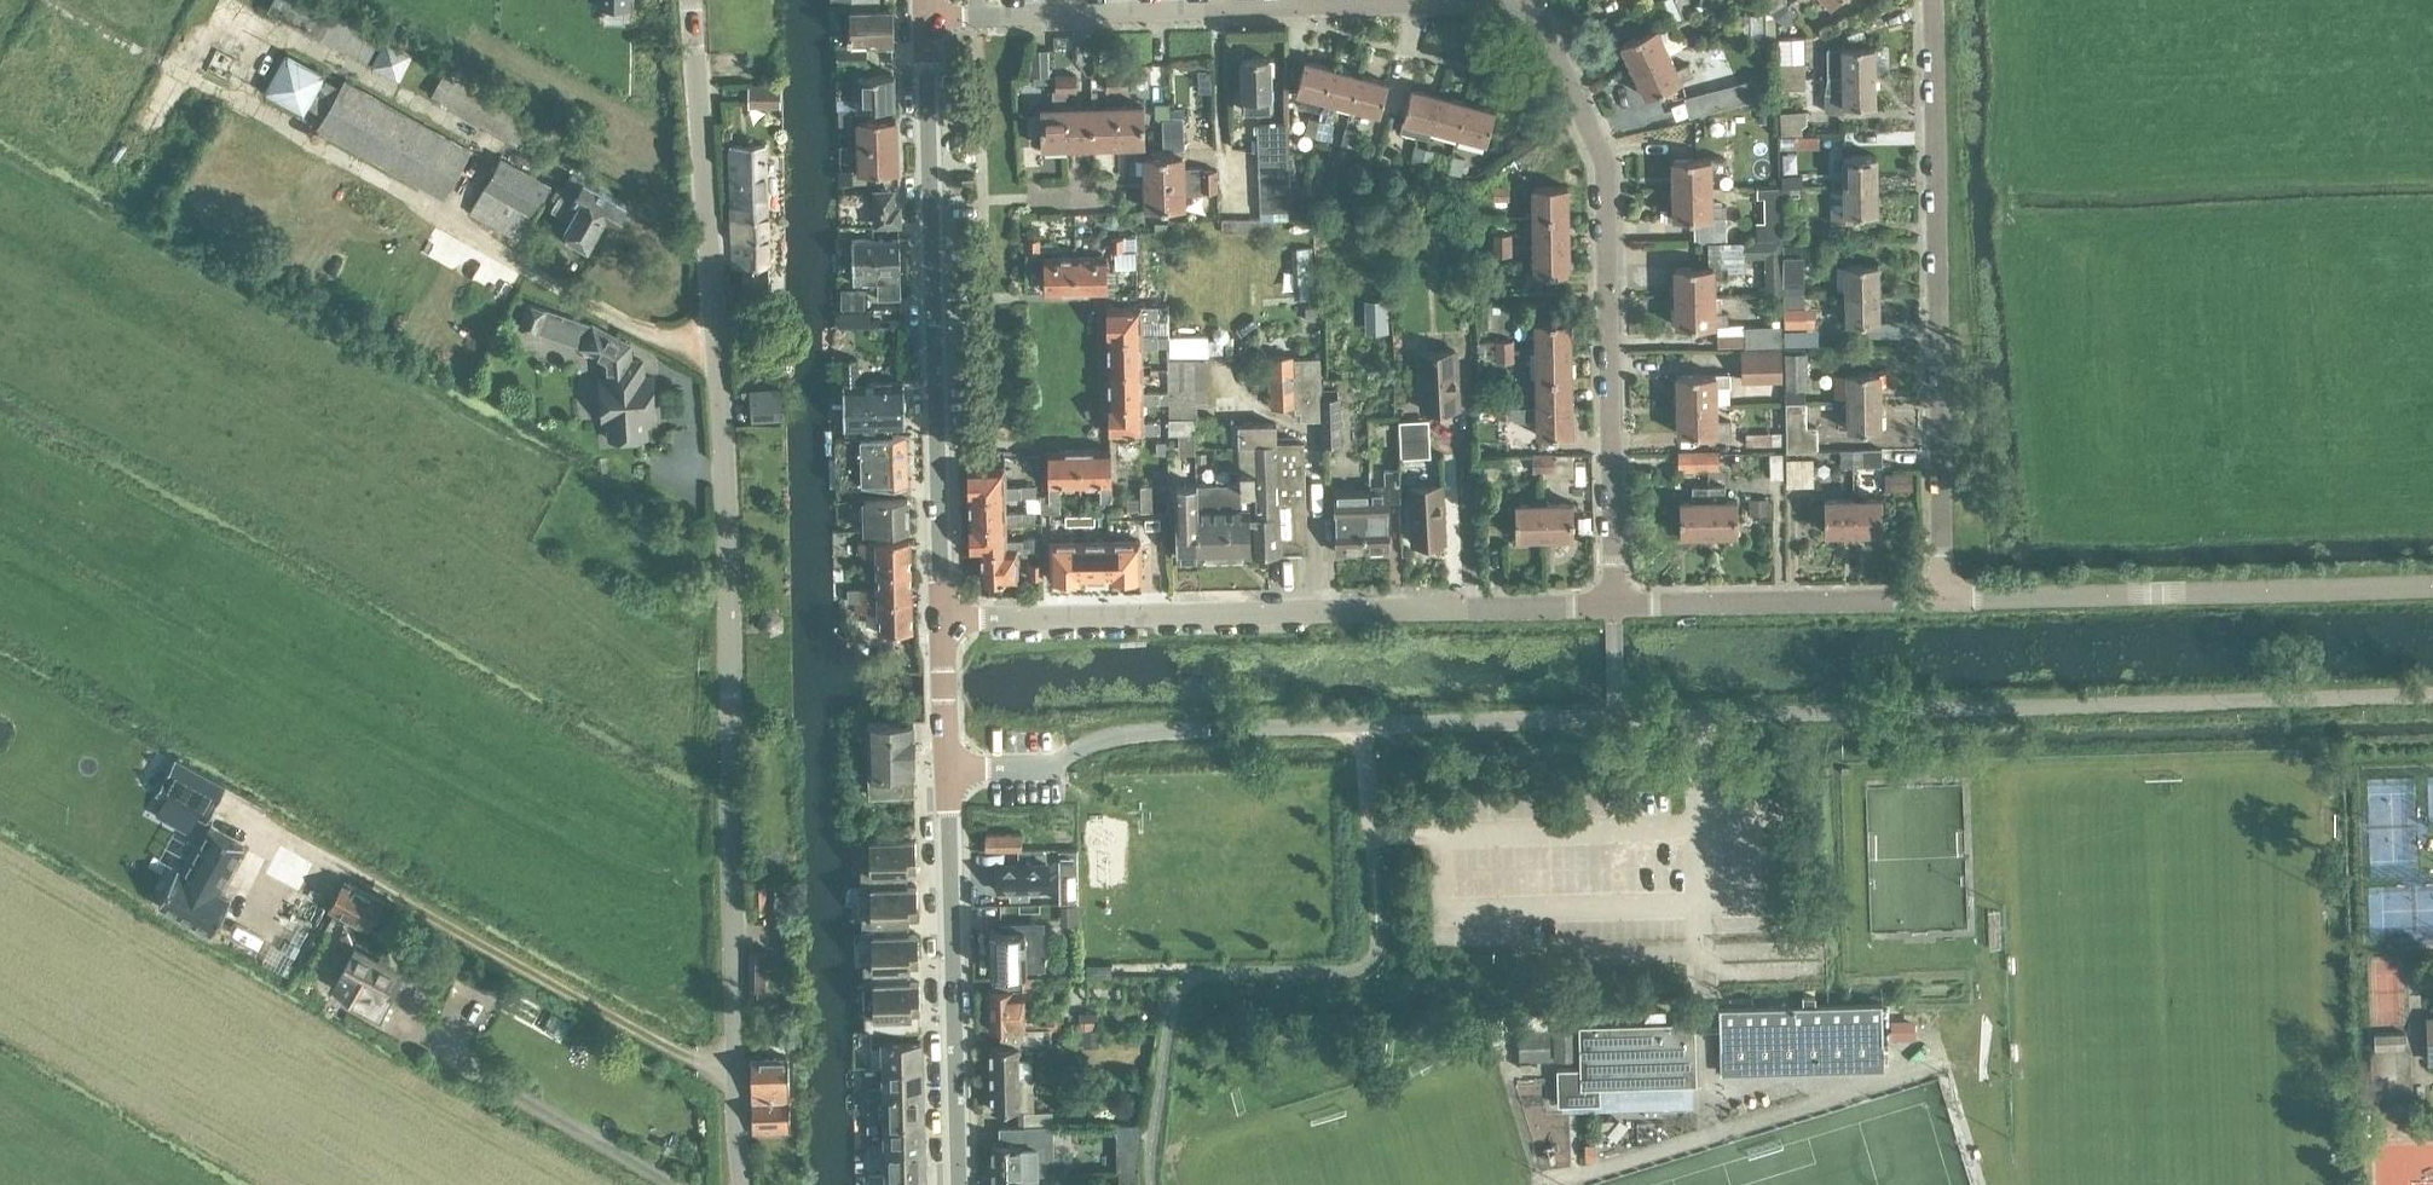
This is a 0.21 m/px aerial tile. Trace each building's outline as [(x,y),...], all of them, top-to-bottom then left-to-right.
[(382,38),(313,0),(275,0),(269,12),(366,65),(382,38)] [(599,1),(605,1),(604,9),(627,9),(627,2),(633,2),(633,0),(599,0),(599,1)] [(875,0),(832,0),(833,11),(851,10),(851,32),(849,32),(849,38),(852,38),(852,46),(895,45),(894,9),(875,9),(875,0)] [(1624,43),(1636,69),(1644,65),(1672,52),(1683,47),(1676,31),(1670,20),(1692,10),(1690,0),(1659,0),(1631,13),(1641,35),(1624,43)] [(1785,2),(1786,1),(1786,0),(1770,0),(1770,8),(1785,2)] [(1786,26),(1798,14),(1785,2),(1770,8),(1774,15),(1786,26)] [(1744,40),(1775,38),(1774,15),(1770,8),(1762,9),(1762,14),(1743,15),(1744,40)] [(1782,77),(1807,77),(1806,36),(1781,37),(1782,77)] [(1830,76),(1877,75),(1876,46),(1829,47),(1830,76)] [(839,65),(868,64),(867,48),(838,48),(839,65)] [(1644,65),(1636,69),(1649,96),(1686,78),(1695,73),(1690,62),(1679,68),(1672,52),(1644,65)] [(1245,111),(1271,110),(1270,57),(1244,58),(1245,111)] [(1325,99),(1333,67),(1305,60),(1297,92),(1325,99)] [(1051,66),(1034,67),(1034,69),(1028,69),(1028,78),(1052,77),(1051,69),(1051,66)] [(1352,106),(1360,74),(1333,67),(1325,99),(1319,120),(1315,135),(1309,158),(1323,161),(1330,139),(1326,138),(1333,113),(1335,114),(1338,102),(1352,106)] [(533,152),(546,129),(455,79),(443,73),(430,96),(442,102),(533,152)] [(1109,89),(1130,88),(1130,73),(1109,73),(1109,89)] [(1043,146),(1069,145),(1069,108),(1068,90),(1068,74),(1057,74),(1057,89),(1054,89),(1055,108),(1042,108),(1043,146)] [(1068,90),(1079,90),(1079,74),(1068,74),(1068,90)] [(1380,113),(1389,82),(1360,74),(1352,106),(1380,113)] [(858,107),(897,107),(896,75),(857,76),(858,107)] [(1877,104),(1877,75),(1830,76),(1828,92),(1827,92),(1827,111),(1848,111),(1848,105),(1877,104)] [(1782,88),(1807,87),(1807,77),(1782,77),(1782,88)] [(446,200),(472,153),(345,83),(319,130),(446,200)] [(748,108),(780,108),(780,84),(748,84),(748,108)] [(1429,139),(1433,127),(1441,96),(1413,88),(1401,131),(1429,139)] [(1716,88),(1685,96),(1691,116),(1721,108),(1716,88)] [(1460,134),(1468,103),(1441,96),(1433,127),(1460,134)] [(1488,142),(1496,111),(1468,103),(1460,134),(1488,142)] [(1095,145),(1121,144),(1120,106),(1094,107),(1095,145)] [(1121,144),(1147,144),(1146,106),(1120,106),(1121,144)] [(1069,145),(1095,145),(1094,107),(1069,108),(1069,145)] [(839,109),(839,123),(852,123),(852,109),(839,109)] [(1783,136),(1804,135),(1804,127),(1809,124),(1808,111),(1783,114),(1783,136)] [(1315,135),(1319,120),(1309,117),(1305,132),(1315,135)] [(859,145),(897,144),(897,118),(859,119),(859,145)] [(1183,149),(1185,149),(1184,119),(1163,119),(1164,150),(1183,149)] [(1259,151),(1290,150),(1289,122),(1259,123),(1259,151)] [(1355,146),(1359,129),(1346,126),(1342,142),(1355,146)] [(1783,149),(1821,148),(1821,135),(1804,135),(1783,136),(1783,149)] [(860,168),(860,172),(869,171),(898,170),(897,144),(859,145),(860,168)] [(734,216),(770,215),(767,145),(732,146),(734,216)] [(1423,164),(1428,148),(1417,145),(1412,162),(1423,164)] [(1434,167),(1438,151),(1428,148),(1423,164),(1434,167)] [(1260,166),(1290,165),(1290,150),(1259,151),(1260,166)] [(1847,184),(1878,184),(1878,154),(1846,155),(1847,184)] [(1184,173),(1183,155),(1152,156),(1147,156),(1148,182),(1218,181),(1218,175),(1204,175),(1204,172),(1184,173)] [(1675,188),(1712,187),(1712,157),(1674,158),(1675,188)] [(531,246),(544,222),(536,218),(553,187),(502,159),(471,214),(522,242),(522,241),(531,246)] [(1260,181),(1291,180),(1290,165),(1260,166),(1260,181)] [(852,168),(840,169),(841,183),(853,183),(852,168)] [(1785,185),(1805,185),(1805,174),(1785,174),(1785,185)] [(616,226),(627,205),(573,175),(554,211),(573,221),(566,234),(588,246),(590,243),(593,241),(597,233),(597,230),(603,219),(616,226)] [(1261,197),(1291,195),(1291,180),(1260,181),(1261,197)] [(1148,208),(1185,208),(1184,195),(1205,195),(1204,193),(1218,192),(1218,181),(1148,182),(1148,208)] [(1847,184),(1833,184),(1834,222),(1858,222),(1858,214),(1879,214),(1878,184),(1847,184)] [(1785,196),(1806,195),(1805,185),(1785,185),(1785,196)] [(1495,202),(1511,201),(1511,186),(1495,186),(1495,202)] [(1534,216),(1568,215),(1567,186),(1533,187),(1534,216)] [(1713,205),(1712,187),(1675,188),(1675,218),(1727,217),(1727,204),(1713,205)] [(893,207),(893,191),(877,191),(878,223),(900,222),(899,207),(893,207)] [(1261,212),(1292,211),(1291,195),(1261,197),(1261,212)] [(1291,211),(1261,212),(1262,219),(1291,218),(1291,211)] [(772,286),(770,215),(734,216),(735,267),(744,267),(745,294),(765,293),(764,286),(772,286)] [(1535,243),(1569,242),(1568,215),(1534,216),(1535,243)] [(1274,221),(1221,221),(1221,234),(1274,234),(1274,221)] [(1761,240),(1784,240),(1783,221),(1760,221),(1761,240)] [(1496,244),(1513,244),(1513,233),(1496,233),(1496,244)] [(1113,250),(1125,250),(1125,236),(1113,237),(1113,250)] [(854,283),(878,282),(876,238),(853,239),(854,283)] [(878,299),(902,298),(901,238),(876,238),(878,282),(878,299)] [(1028,252),(1041,251),(1041,238),(1028,239),(1028,252)] [(1761,240),(1747,240),(1748,256),(1769,256),(1770,293),(1785,293),(1784,240),(1761,240)] [(1537,273),(1570,272),(1569,242),(1535,243),(1537,273)] [(1807,286),(1807,264),(1811,261),(1811,243),(1786,244),(1786,285),(1807,286)] [(1496,254),(1513,254),(1513,244),(1496,244),(1496,254)] [(1046,292),(1078,291),(1077,255),(1046,256),(1046,292)] [(1078,291),(1109,291),(1108,255),(1077,255),(1078,291)] [(1848,293),(1880,292),(1879,263),(1848,264),(1848,293)] [(1728,277),(1728,265),(1716,266),(1676,267),(1677,297),(1715,295),(1714,278),(1728,277)] [(1807,305),(1807,286),(1786,285),(1786,305),(1807,305)] [(867,307),(867,288),(844,288),(844,307),(867,307)] [(1849,322),(1880,322),(1880,292),(1848,293),(1849,322)] [(1715,312),(1715,295),(1677,297),(1678,325),(1729,323),(1729,311),(1715,312)] [(1366,316),(1389,315),(1389,299),(1366,299),(1366,316)] [(594,327),(529,305),(521,330),(581,350),(580,352),(606,367),(607,379),(601,380),(604,425),(610,425),(611,444),(652,441),(651,422),(659,422),(664,411),(663,390),(656,377),(648,378),(647,360),(634,360),(633,346),(595,325),(594,327)] [(1159,335),(1158,315),(1158,305),(1108,306),(1109,336),(1143,336),(1158,336),(1159,335)] [(1787,327),(1812,327),(1812,307),(1787,307),(1787,327)] [(1305,322),(1319,321),(1319,310),(1304,310),(1305,322)] [(1538,352),(1571,351),(1571,320),(1537,321),(1538,352)] [(1747,325),(1747,324),(1720,325),(1721,346),(1747,346),(1747,347),(1785,346),(1785,325),(1747,325)] [(1171,336),(1159,335),(1158,336),(1159,347),(1171,346),(1171,337),(1171,336)] [(1143,336),(1109,336),(1109,369),(1143,369),(1143,347),(1159,347),(1158,336),(1143,336)] [(1171,346),(1171,356),(1209,356),(1208,336),(1171,337),(1171,346)] [(1497,352),(1516,352),(1515,341),(1497,342),(1497,352)] [(1745,382),(1785,381),(1785,349),(1744,349),(1745,382)] [(1422,413),(1463,410),(1459,350),(1418,352),(1422,413)] [(1539,377),(1572,376),(1571,351),(1538,352),(1539,377)] [(1497,363),(1516,362),(1516,352),(1497,352),(1497,363)] [(1292,358),(1292,353),(1271,354),(1272,375),(1273,406),(1295,405),(1295,411),(1300,410),(1301,419),(1324,418),(1323,397),(1321,357),(1292,358)] [(1788,390),(1810,389),(1810,353),(1788,353),(1788,390)] [(858,359),(843,359),(845,427),(845,438),(893,437),(893,425),(906,425),(905,381),(859,382),(858,359)] [(1170,432),(1196,432),(1196,417),(1199,417),(1199,404),(1203,404),(1202,359),(1169,359),(1169,390),(1170,401),(1170,432)] [(1144,390),(1143,369),(1109,369),(1110,401),(1144,401),(1160,400),(1159,390),(1144,390)] [(1851,401),(1882,400),(1882,371),(1850,371),(1851,401)] [(1680,404),(1718,403),(1718,386),(1731,385),(1731,373),(1679,374),(1680,404)] [(1540,407),(1573,406),(1572,376),(1539,377),(1540,407)] [(1169,390),(1159,390),(1160,400),(1160,401),(1170,401),(1169,390)] [(1789,403),(1808,402),(1808,391),(1789,391),(1789,403)] [(1325,443),(1342,443),(1340,396),(1323,397),(1324,418),(1325,443)] [(1498,409),(1517,409),(1516,397),(1498,398),(1498,408),(1498,409)] [(1851,428),(1882,428),(1882,400),(1851,401),(1851,428)] [(1144,422),(1144,401),(1110,401),(1111,433),(1160,432),(1160,421),(1144,422)] [(1809,428),(1808,402),(1789,403),(1790,452),(1820,452),(1820,427),(1809,428)] [(1718,420),(1718,403),(1680,404),(1680,432),(1732,431),(1732,420),(1718,420)] [(1541,435),(1574,434),(1573,406),(1540,407),(1540,408),(1541,422),(1541,435)] [(1403,460),(1433,458),(1431,422),(1402,423),(1403,460)] [(1276,443),(1276,424),(1239,425),(1242,490),(1244,555),(1308,553),(1304,442),(1276,443)] [(1785,431),(1747,432),(1747,445),(1785,445),(1785,431)] [(838,438),(839,480),(839,486),(863,487),(908,485),(907,436),(893,437),(845,438),(838,438)] [(1157,458),(1170,458),(1170,440),(1157,440),(1157,458)] [(1843,465),(1863,464),(1863,448),(1843,448),(1843,465)] [(1863,464),(1883,464),(1883,448),(1863,448),(1863,464)] [(1112,449),(1081,450),(1082,485),(1102,484),(1103,501),(1114,501),(1114,498),(1114,484),(1113,449),(1112,449)] [(1050,495),(1042,495),(1043,512),(1061,512),(1061,485),(1082,485),(1081,450),(1049,450),(1049,456),(1050,485),(1050,495)] [(1197,462),(1208,461),(1207,452),(1197,452),(1197,462)] [(1681,472),(1700,471),(1700,468),(1711,468),(1710,453),(1681,453),(1681,472)] [(1711,468),(1721,468),(1721,453),(1710,453),(1711,468)] [(1773,479),(1786,479),(1785,453),(1773,454),(1773,479)] [(1534,474),(1545,473),(1545,455),(1534,455),(1534,474)] [(1545,473),(1556,473),(1555,455),(1545,455),(1545,473)] [(1790,487),(1816,487),(1816,459),(1789,459),(1790,487)] [(1006,486),(1006,468),(969,468),(970,495),(1006,495),(1006,496),(1022,496),(1022,486),(1006,486)] [(1366,551),(1389,550),(1388,502),(1401,501),(1400,471),(1385,471),(1386,488),(1370,488),(1371,504),(1367,504),(1368,522),(1365,522),(1366,551)] [(1900,491),(1914,491),(1914,473),(1900,473),(1900,491)] [(1180,557),(1200,557),(1198,492),(1198,485),(1177,486),(1180,557)] [(1417,549),(1446,547),(1443,485),(1413,487),(1417,549)] [(1683,535),(1713,534),(1711,486),(1694,486),(1694,501),(1682,502),(1683,535)] [(1727,500),(1727,486),(1711,486),(1713,534),(1741,533),(1740,500),(1727,500)] [(1337,552),(1363,551),(1366,551),(1365,522),(1368,522),(1367,504),(1371,504),(1370,488),(1335,490),(1337,552)] [(1200,557),(1244,555),(1242,490),(1198,492),(1200,557)] [(1007,513),(1006,496),(1006,495),(970,495),(970,523),(1007,523),(1023,522),(1023,512),(1007,513)] [(1856,531),(1884,530),(1884,497),(1855,498),(1856,531)] [(865,531),(910,530),(909,498),(864,500),(865,531)] [(1750,514),(1769,514),(1769,498),(1750,498),(1750,514)] [(1826,532),(1856,531),(1855,498),(1825,499),(1826,532)] [(1128,499),(1128,509),(1139,509),(1140,499),(1128,499)] [(1547,536),(1576,535),(1576,502),(1546,503),(1547,536)] [(1518,537),(1547,536),(1546,503),(1517,504),(1518,537)] [(1081,523),(1081,513),(1067,514),(1067,524),(1081,523)] [(1081,513),(1081,523),(1096,523),(1096,513),(1081,513)] [(1579,529),(1592,529),(1592,516),(1579,516),(1579,529)] [(1161,518),(1146,518),(1147,528),(1161,527),(1161,518)] [(1007,540),(1007,523),(970,523),(971,551),(983,551),(1019,549),(1023,549),(1023,540),(1007,540)] [(912,570),(911,540),(861,542),(861,554),(879,553),(880,571),(912,570)] [(1141,540),(1110,541),(1111,578),(1141,577),(1142,577),(1141,540)] [(1052,542),(1051,542),(1052,579),(1082,579),(1083,578),(1082,541),(1081,541),(1061,542),(1052,542)] [(1091,541),(1082,541),(1083,578),(1084,578),(1084,577),(1110,577),(1110,578),(1111,578),(1110,541),(1091,541)] [(983,581),(1019,581),(1019,549),(983,551),(983,581)] [(1044,576),(1044,563),(1031,563),(1032,576),(1044,576)] [(850,601),(855,601),(913,599),(912,570),(880,571),(880,588),(849,589),(850,601)] [(913,629),(913,599),(855,601),(855,612),(881,612),(882,630),(913,629)] [(763,618),(762,630),(772,636),(784,631),(784,619),(774,612),(763,618)] [(870,792),(916,792),(915,720),(869,721),(870,792)] [(224,789),(226,786),(175,758),(173,761),(156,793),(207,821),(224,789)] [(179,865),(158,902),(213,932),(232,897),(219,890),(244,846),(209,826),(185,869),(179,865)] [(1023,849),(1023,833),(987,833),(987,849),(1023,849)] [(865,886),(874,886),(910,886),(910,866),(920,866),(919,838),(874,839),(874,866),(864,867),(865,886)] [(1062,849),(1060,849),(1060,859),(1061,902),(1063,902),(1079,902),(1079,898),(1078,849),(1077,849),(1062,849)] [(1026,865),(998,865),(998,871),(999,890),(1047,888),(1046,864),(1026,865)] [(329,906),(339,911),(354,884),(343,879),(329,906)] [(354,884),(339,911),(370,928),(384,900),(354,884)] [(866,934),(875,934),(911,933),(911,913),(921,913),(920,885),(910,886),(874,886),(875,914),(865,914),(866,934)] [(754,912),(768,911),(767,886),(753,886),(754,912)] [(991,966),(1035,965),(1034,927),(989,928),(991,966)] [(866,981),(912,980),(912,961),(921,961),(921,933),(911,933),(875,934),(876,961),(866,962),(866,981)] [(752,989),(768,988),(767,943),(751,944),(752,989)] [(359,949),(339,986),(353,993),(349,1001),(379,1016),(380,1013),(389,997),(384,994),(397,969),(359,949)] [(291,977),(297,967),(289,963),(283,973),(291,977)] [(992,1029),(1001,1029),(1023,1028),(1021,976),(996,976),(997,989),(991,989),(992,1029)] [(913,1014),(913,1008),(922,1008),(922,980),(912,980),(866,981),(867,1030),(872,1030),(903,1029),(903,1030),(921,1029),(921,1013),(913,1014)] [(1882,1004),(1719,1008),(1719,1009),(1719,1020),(1720,1071),(1761,1071),(1760,1068),(1774,1067),(1774,1070),(1793,1070),(1792,1063),(1811,1063),(1812,1070),(1830,1069),(1830,1066),(1843,1066),(1844,1069),(1854,1069),(1884,1068),(1882,1004)] [(1080,1020),(1098,1020),(1098,1010),(1080,1011),(1080,1020)] [(1579,1068),(1555,1069),(1556,1104),(1599,1103),(1598,1086),(1696,1083),(1694,1021),(1662,1022),(1578,1024),(1579,1058),(1579,1068)] [(1079,1039),(1099,1039),(1099,1027),(1097,1027),(1080,1028),(1079,1028),(1079,1039)] [(1052,1042),(1052,1028),(1023,1028),(1001,1029),(1002,1045),(991,1046),(992,1077),(1033,1076),(1033,1062),(1029,1059),(1019,1059),(1018,1045),(1024,1042),(1052,1042)] [(903,1039),(903,1030),(903,1029),(872,1030),(873,1045),(885,1045),(885,1066),(923,1065),(923,1039),(903,1039)] [(1521,1060),(1551,1059),(1550,1029),(1520,1030),(1521,1060)] [(1555,1059),(1576,1058),(1575,1029),(1554,1029),(1555,1059)] [(2376,1048),(2406,1047),(2406,1032),(2375,1033),(2376,1048)] [(755,1129),(775,1129),(775,1127),(793,1127),(791,1052),(753,1053),(755,1129)] [(870,1092),(924,1090),(923,1065),(885,1066),(886,1085),(869,1085),(870,1092)] [(993,1108),(1028,1107),(1028,1089),(1033,1088),(1033,1076),(992,1077),(993,1108)] [(925,1120),(924,1090),(870,1092),(870,1098),(886,1097),(886,1121),(925,1120)] [(1054,1111),(1026,1111),(1026,1125),(1054,1124),(1054,1111)] [(887,1149),(926,1148),(925,1120),(886,1121),(887,1149)] [(878,1121),(868,1121),(868,1131),(878,1131),(878,1121)] [(1143,1124),(1143,1123),(1117,1123),(1117,1140),(1140,1139),(1143,1124)] [(1002,1143),(994,1143),(995,1174),(1039,1173),(1055,1173),(1054,1124),(1026,1125),(1002,1125),(1002,1126),(1002,1143)] [(888,1175),(926,1174),(926,1148),(887,1149),(888,1175)] [(995,1174),(995,1178),(995,1184),(1039,1184),(1039,1176),(1039,1173),(995,1174)] [(926,1174),(888,1175),(888,1184),(927,1184),(926,1174)]
